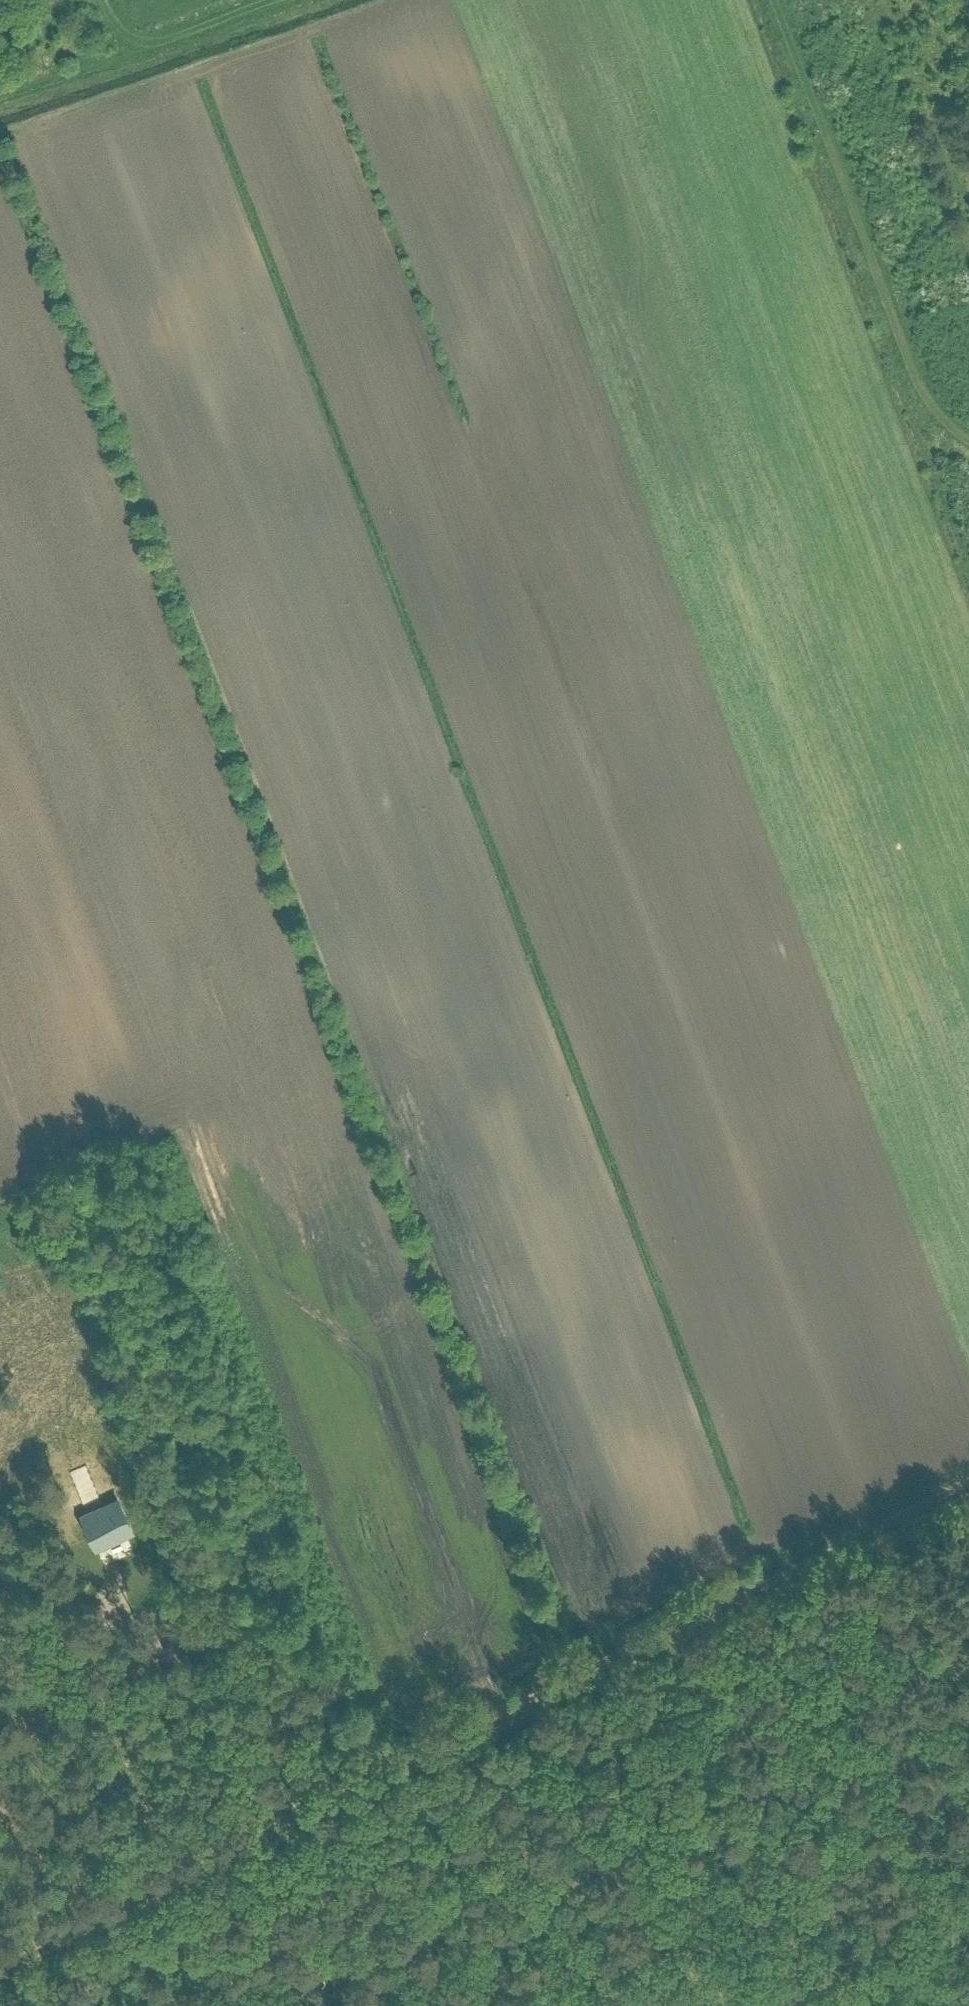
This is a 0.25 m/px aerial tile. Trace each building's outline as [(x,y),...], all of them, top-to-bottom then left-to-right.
[(118,1496),(82,1513),(97,1545),(98,1544),(124,1532),(133,1528),(118,1496)]
